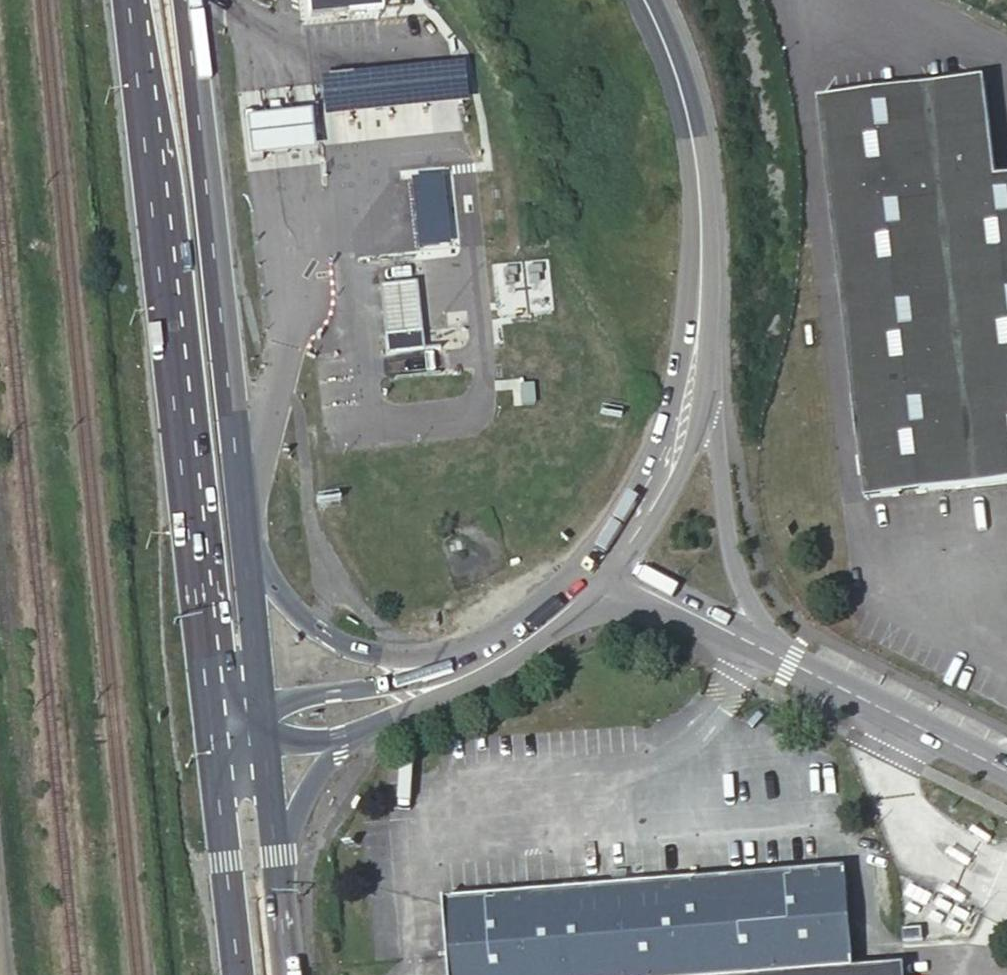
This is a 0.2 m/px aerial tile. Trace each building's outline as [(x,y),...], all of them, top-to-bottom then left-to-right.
[(312,14),(386,5),(386,0),(310,0),(312,14)] [(1006,483),(1006,179),(996,181),(985,80),(821,99),(865,499),(1006,483)] [(321,115),(324,142),(351,139),(348,112),(321,115)] [(403,183),(412,254),(457,249),(448,178),(403,183)] [(380,292),(386,340),(421,335),(415,287),(380,292)] [(421,335),(386,340),(388,359),(424,355),(421,335)] [(847,942),(840,866),(444,900),(447,936),(450,974),(458,974),(847,942)] [(847,942),(458,974),(762,974),(849,968),(847,942)] [(762,974),(904,974),(903,963),(849,968),(762,974)]
